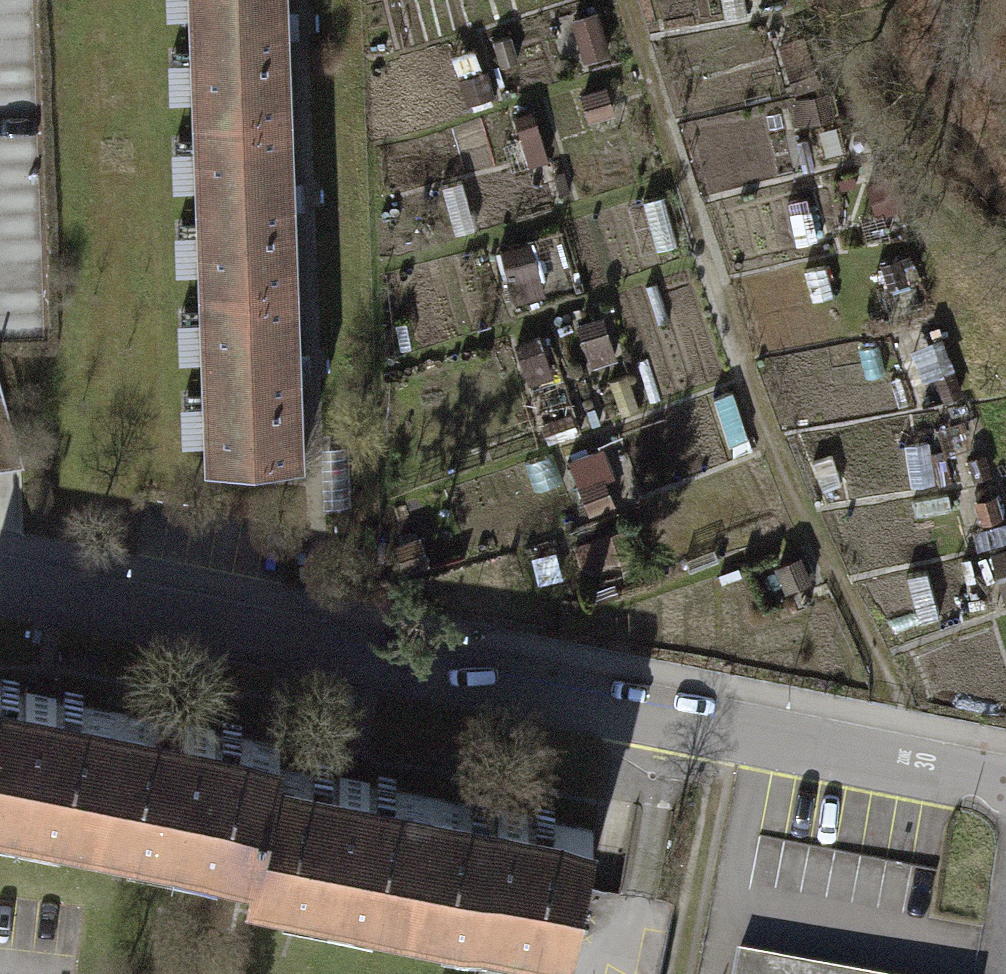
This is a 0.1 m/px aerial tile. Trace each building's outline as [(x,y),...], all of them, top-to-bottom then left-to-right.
[(286,110),(282,0),(165,0),(166,16),(189,15),(190,57),(168,58),(169,99),(192,98),(193,114),(286,110)] [(598,8),(571,16),(584,58),(611,50),(598,8)] [(510,34),(492,39),(500,66),(517,61),(510,34)] [(489,70),(458,79),(465,102),(496,93),(489,70)] [(606,83),(579,91),(588,119),(615,111),(606,83)] [(826,93),(790,101),(795,123),(831,115),(826,93)] [(531,102),(513,107),(522,133),(530,159),(548,153),(531,102)] [(199,288),(293,284),(286,110),(193,114),(194,145),(170,146),(172,187),(195,186),(197,229),(173,230),(175,270),(199,269),(199,288)] [(843,130),(818,136),(822,153),(847,147),(843,130)] [(530,159),(522,133),(503,139),(511,165),(530,159)] [(806,138),(796,141),(802,168),(813,166),(806,138)] [(895,176),(866,187),(879,220),(908,209),(895,176)] [(664,193),(643,199),(656,249),(677,244),(664,193)] [(816,210),(791,215),(796,239),(807,237),(809,244),(822,241),(816,210)] [(562,232),(500,250),(515,303),(568,288),(563,269),(572,266),(562,232)] [(901,260),(882,266),(890,289),(922,279),(918,268),(905,272),(901,260)] [(657,280),(646,284),(660,326),(672,322),(657,280)] [(206,462),(300,458),(293,284),(199,288),(201,316),(175,316),(177,359),(202,358),(204,402),(178,403),(180,442),(206,441),(206,462)] [(603,313),(577,320),(591,366),(617,358),(603,313)] [(911,347),(922,379),(930,376),(952,368),(940,336),(911,347)] [(541,338),(517,345),(526,377),(551,369),(541,338)] [(889,342),(841,352),(845,372),(893,362),(889,342)] [(952,368),(930,376),(939,402),(962,394),(952,368)] [(23,461),(0,371),(0,464),(23,461)] [(627,374),(610,380),(621,413),(638,407),(627,374)] [(712,396),(729,444),(749,437),(732,389),(712,396)] [(966,406),(947,411),(949,419),(968,414),(966,406)] [(595,407),(586,410),(591,424),(600,421),(595,407)] [(931,442),(913,445),(919,480),(937,477),(931,442)] [(603,446),(569,458),(588,511),(613,502),(605,480),(614,476),(603,446)] [(984,453),(967,457),(973,479),(990,474),(984,453)] [(830,455),(813,461),(824,491),(840,485),(830,455)] [(977,499),(973,500),(979,523),(1003,516),(997,494),(992,495),(989,485),(975,489),(977,499)] [(623,531),(575,548),(583,572),(631,556),(623,531)] [(421,538),(395,546),(405,576),(431,567),(421,538)] [(991,550),(1005,602),(1005,546),(991,550)] [(711,548),(683,558),(688,572),(717,562),(711,548)] [(539,583),(563,576),(555,550),(531,557),(539,583)] [(805,558),(777,570),(787,593),(815,582),(805,558)] [(735,571),(721,576),(725,586),(739,580),(735,571)] [(825,583),(811,589),(815,598),(829,592),(825,583)] [(121,691),(0,668),(0,804),(96,822),(121,691)] [(121,691),(96,822),(255,852),(273,756),(280,721),(121,691)] [(414,914),(438,787),(273,756),(255,852),(249,882),(414,914)] [(438,787),(414,914),(541,937),(568,942),(579,891),(592,816),(438,787)] [(737,950),(732,973),(862,973),(737,950)]
